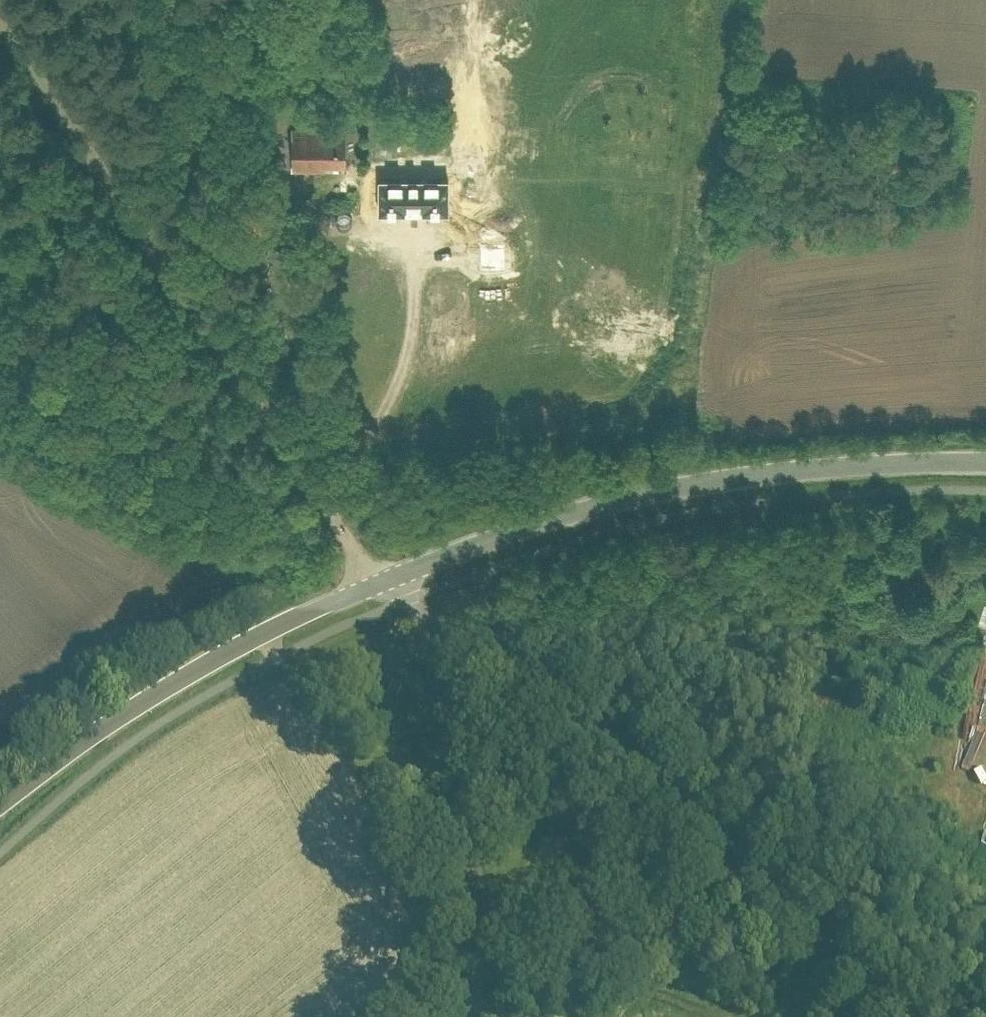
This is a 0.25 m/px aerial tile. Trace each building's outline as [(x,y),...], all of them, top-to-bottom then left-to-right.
[(291,127),(290,170),(338,170),(339,128),(291,127)]
